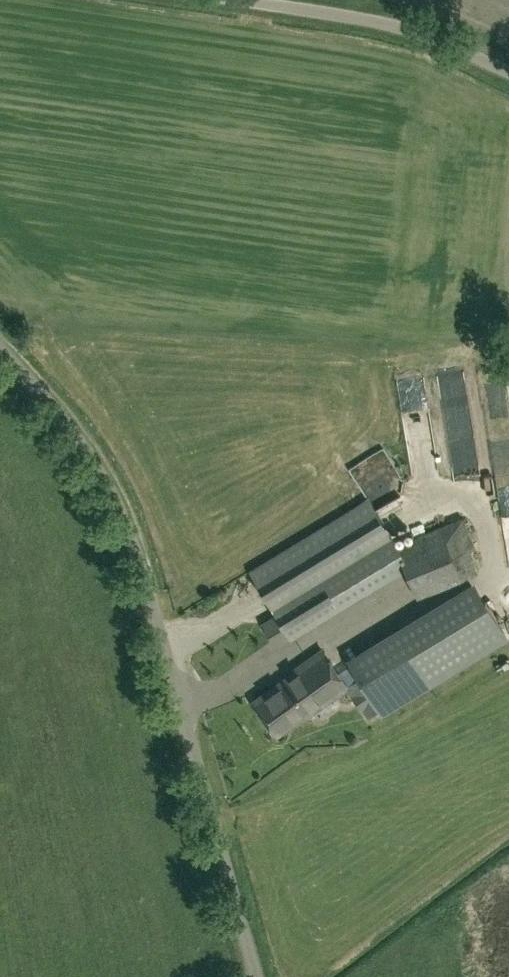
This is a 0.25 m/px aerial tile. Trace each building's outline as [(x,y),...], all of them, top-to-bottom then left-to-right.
[(370,499),(253,570),(292,637),(406,568),(412,580),(411,581),(418,597),(478,573),(469,550),(476,547),(473,540),(480,537),(475,526),(468,528),(463,517),(397,544),(370,499)] [(383,711),(503,638),(482,602),(405,649),(396,634),(381,643),(380,642),(349,661),(383,711)] [(283,680),(306,713),(307,713),(308,714),(346,687),(320,651),(282,678),(283,680)] [(277,734),(306,713),(283,680),(254,701),(277,734)]
